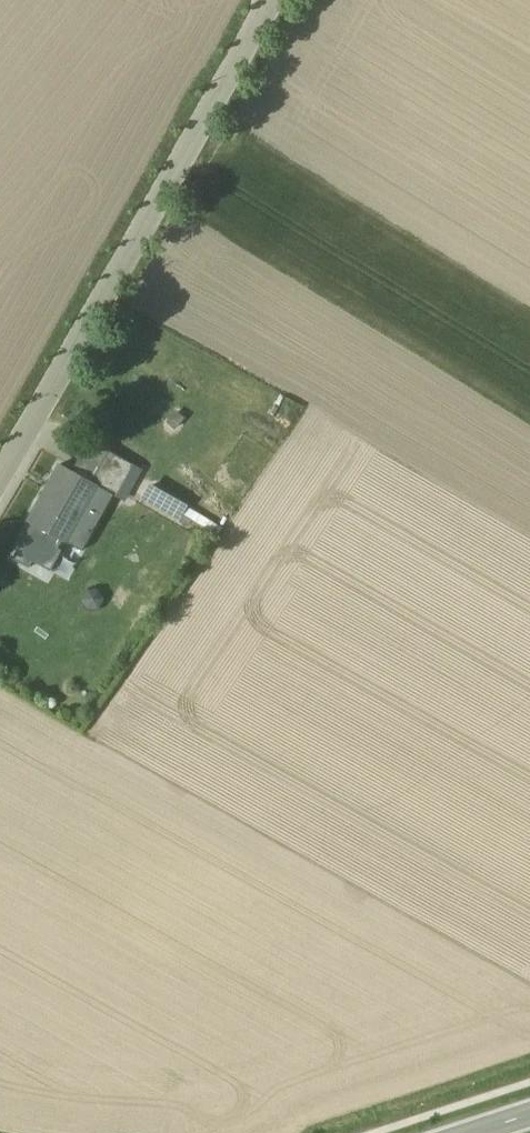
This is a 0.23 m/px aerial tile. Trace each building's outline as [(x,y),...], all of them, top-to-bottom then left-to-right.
[(30,523),(10,558),(27,567),(30,561),(48,571),(60,550),(56,548),(61,541),(80,552),(81,551),(112,496),(123,502),(135,481),(126,476),(132,465),(87,440),(69,471),(58,465),(26,521),(30,523)]
